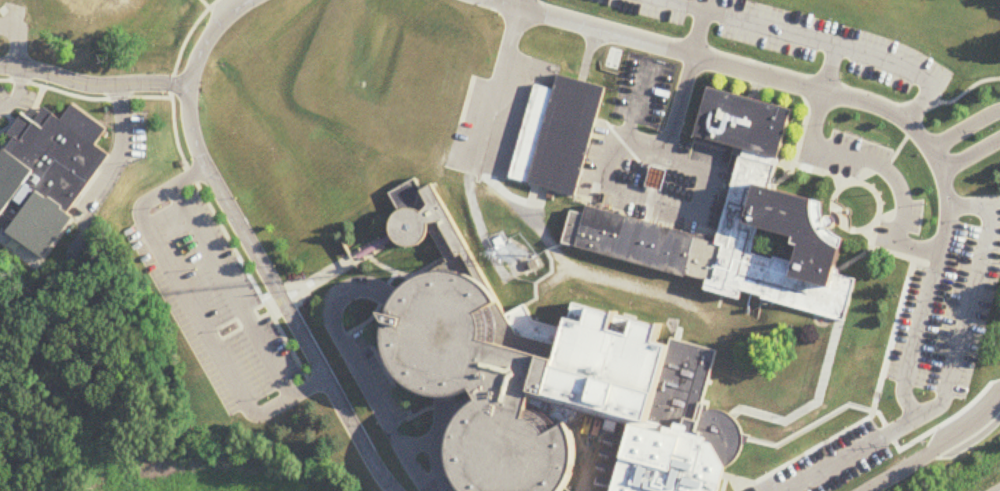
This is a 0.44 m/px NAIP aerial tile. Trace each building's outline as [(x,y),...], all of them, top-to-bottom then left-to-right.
[(603,87),(555,76),(531,185),(579,195),(603,87)] [(401,384),(467,397),(478,490),(568,490),(583,415),(630,424),(617,490),(719,490),(728,447),(765,454),(772,415),(716,404),(737,297),(847,319),(855,278),(816,198),(774,190),(791,106),(707,90),(698,138),(738,146),(720,238),(571,208),(562,250),(703,278),(662,327),(421,279),(393,311),(401,384)] [(14,195),(0,214),(0,151),(2,148),(3,149),(12,136),(17,140),(32,121),(42,106),(58,118),(70,103),(104,128),(93,144),(107,154),(64,211),(71,216),(41,257),(6,231),(26,204),(14,195)] [(388,194),(399,215),(387,221),(403,253),(433,238),(429,229),(441,223),(446,234),(456,229),(434,185),(421,192),(415,181),(388,194)]
